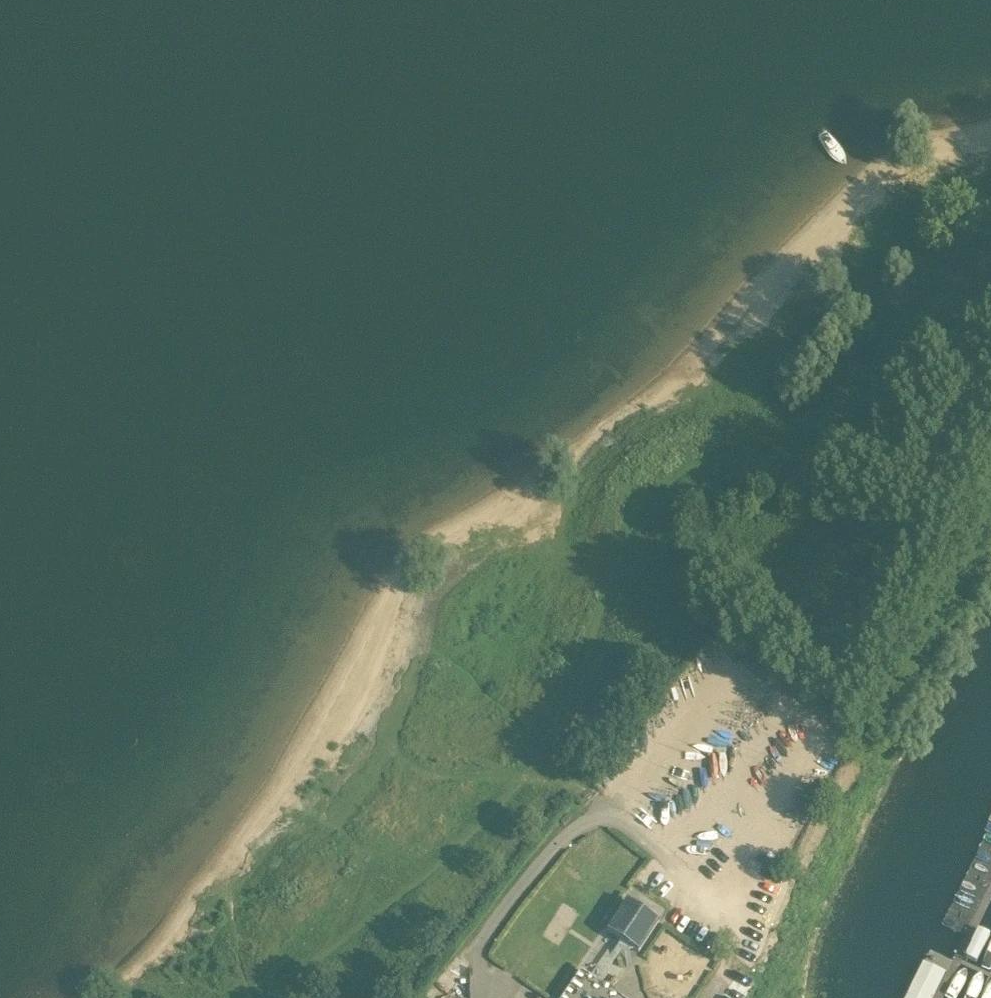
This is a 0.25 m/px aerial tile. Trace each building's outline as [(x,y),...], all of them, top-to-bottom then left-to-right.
[(623,942),(638,952),(658,922),(627,901),(607,931),(623,942)] [(969,926),(948,916),(926,963),(948,973),(969,926)] [(597,982),(580,971),(562,997),(620,997),(597,982)]
